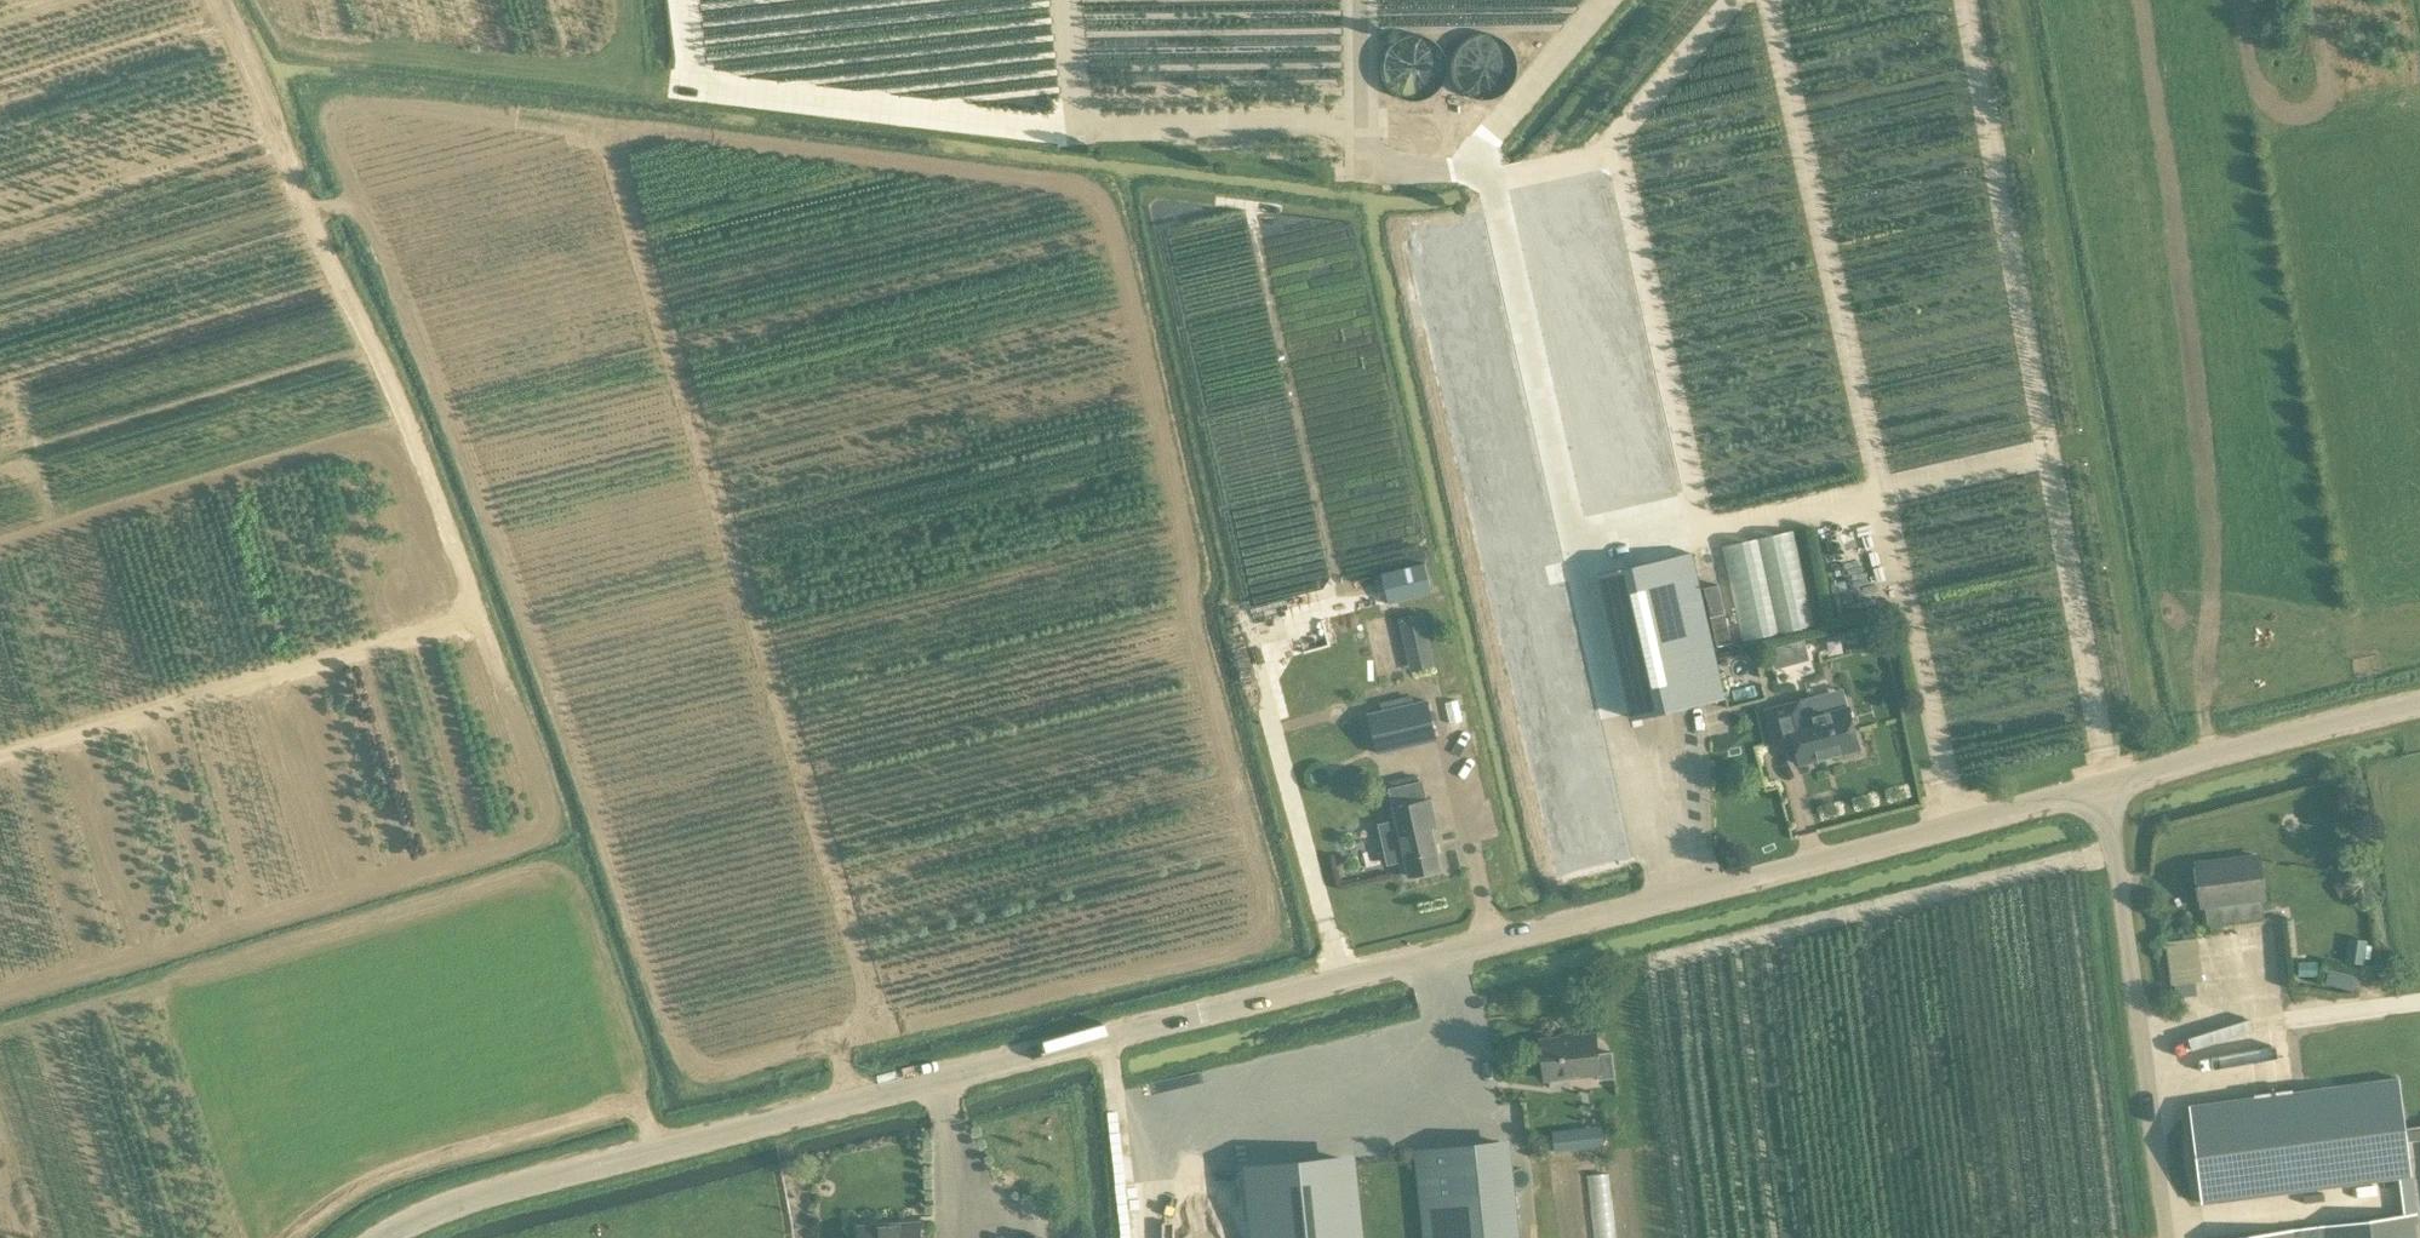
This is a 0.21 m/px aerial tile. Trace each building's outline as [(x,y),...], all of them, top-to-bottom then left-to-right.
[(1400,87),(1416,95),(1432,64),(1440,48),(1410,33),(1393,67),(1407,74),(1400,87)] [(1795,528),(1721,545),(1741,641),(1815,625),(1795,528)] [(1692,551),(1596,573),(1628,717),(1726,695),(1692,551)] [(1432,592),(1425,565),(1425,563),(1382,574),(1389,603),(1432,592)] [(1717,645),(1732,642),(1719,584),(1704,587),(1717,645)] [(1423,613),(1400,618),(1408,651),(1431,646),(1423,613)] [(1809,659),(1804,639),(1770,648),(1775,668),(1809,659)] [(1413,702),(1411,696),(1381,703),(1382,709),(1368,712),(1377,754),(1438,740),(1428,698),(1413,702)] [(1855,757),(1857,748),(1860,748),(1848,705),(1804,717),(1800,700),(1766,709),(1776,746),(1793,742),(1799,764),(1836,754),(1842,760),(1855,757)] [(1430,818),(1435,817),(1431,799),(1426,801),(1422,782),(1392,788),(1396,807),(1394,808),(1397,821),(1380,825),(1389,862),(1405,859),(1409,875),(1441,868),(1430,818)] [(2197,862),(2202,906),(2264,898),(2258,855),(2197,862)] [(2349,878),(2337,884),(2343,897),(2355,890),(2349,878)] [(2203,980),(2198,939),(2197,937),(2166,942),(2172,984),(2203,980)] [(2349,938),(2345,962),(2362,964),(2366,940),(2349,938)] [(2351,992),(2355,977),(2328,970),(2324,985),(2351,992)] [(1538,1062),(1544,1064),(1546,1078),(1597,1072),(1598,1079),(1615,1077),(1612,1051),(1596,1053),(1594,1033),(1542,1039),(1542,1044),(1536,1049),(1538,1062)] [(2414,1129),(2406,1130),(2399,1079),(2189,1107),(2201,1203),(2399,1177),(2404,1214),(2404,1215),(2224,1237),(2417,1237),(2415,1223),(2419,1222),(2417,1212),(2411,1176),(2407,1141),(2415,1140),(2419,1139),(2419,1128),(2414,1129)] [(1558,1131),(1560,1150),(1579,1148),(1577,1129),(1558,1131)] [(1505,1143),(1447,1149),(1447,1150),(1420,1152),(1429,1237),(1515,1237),(1505,1143)] [(1252,1170),(1259,1237),(1356,1237),(1348,1160),(1252,1170)] [(1611,1202),(1611,1173),(1591,1172),(1590,1202),(1611,1202)] [(890,1237),(921,1237),(920,1221),(889,1224),(890,1237)] [(889,1224),(859,1226),(860,1237),(890,1237),(889,1224)]
